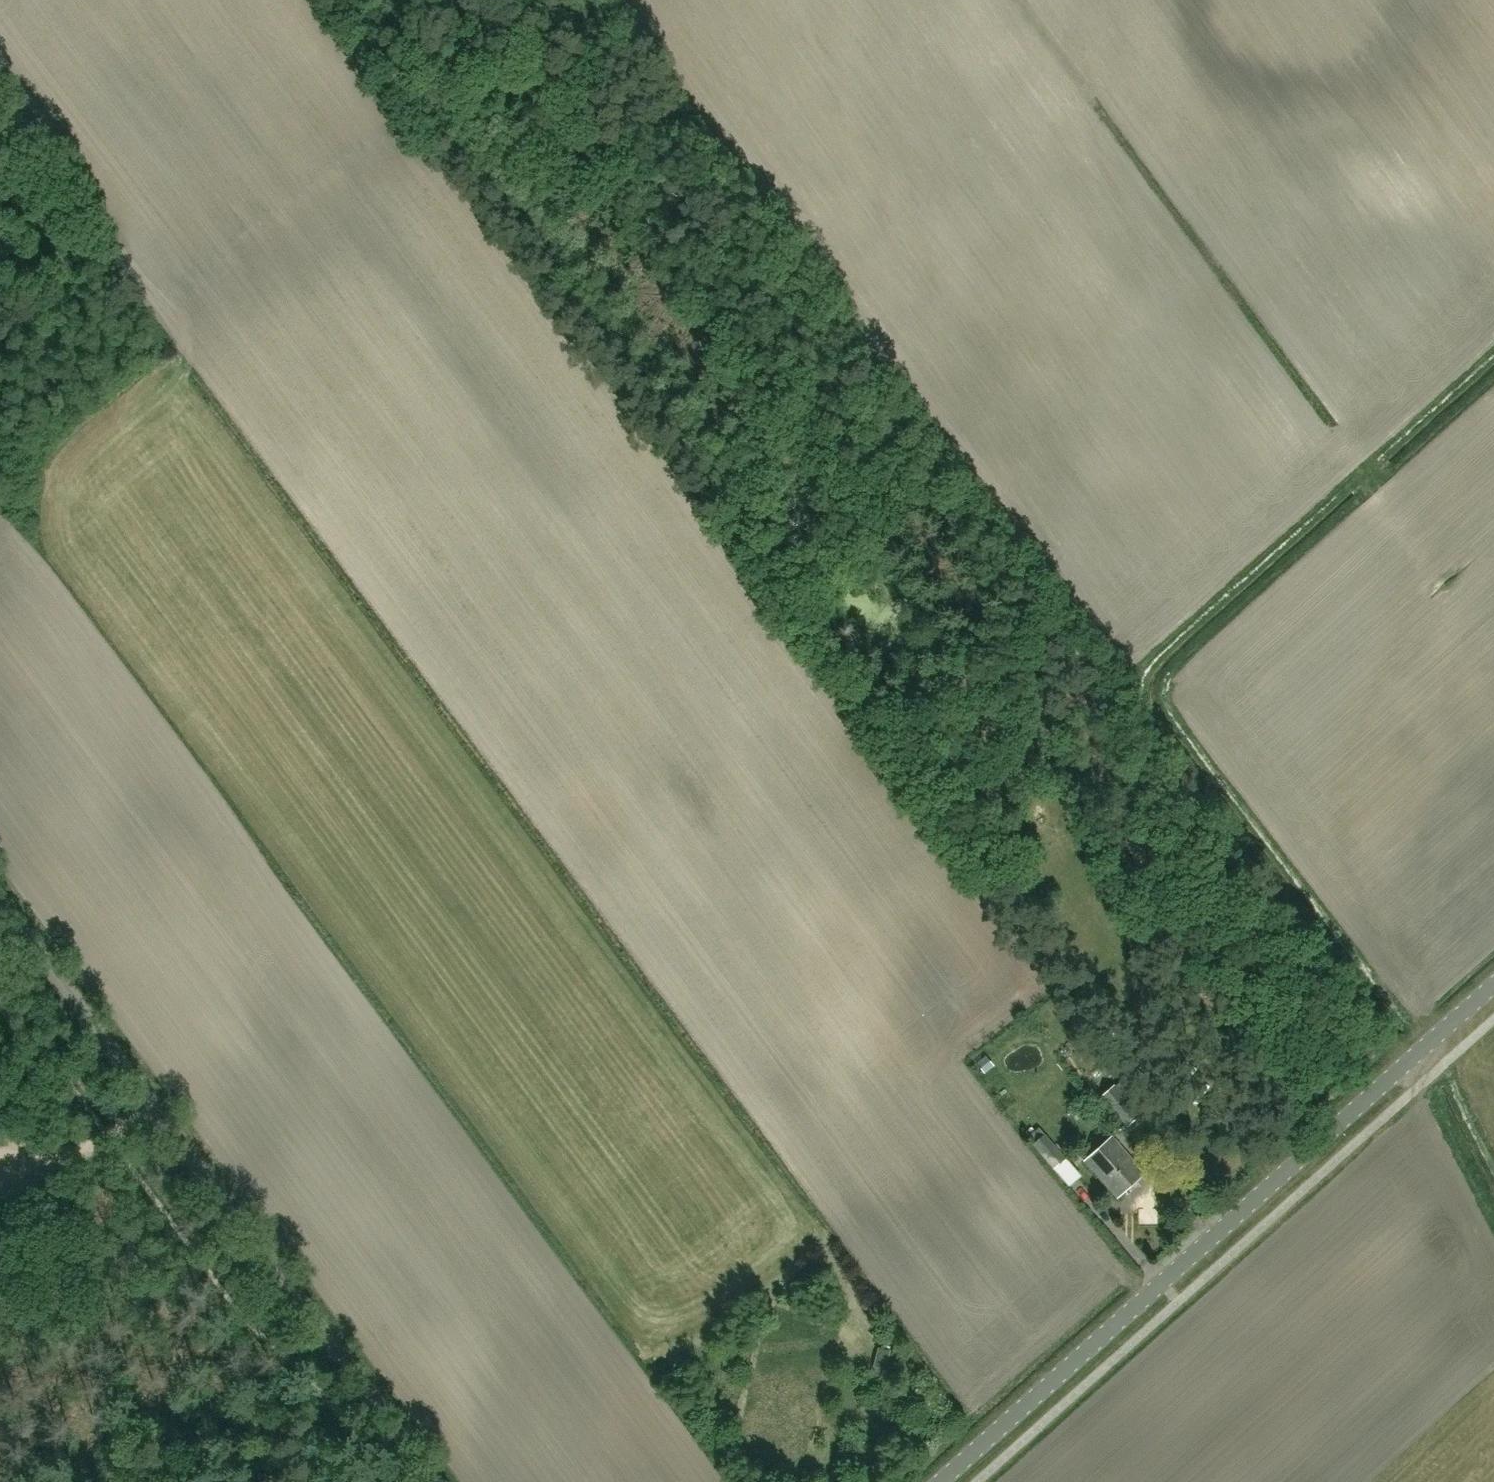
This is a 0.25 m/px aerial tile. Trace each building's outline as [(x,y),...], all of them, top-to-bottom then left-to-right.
[(1128,1126),(1141,1114),(1114,1084),(1101,1097),(1128,1126)] [(1045,1134),(1033,1145),(1054,1169),(1067,1158),(1045,1134)] [(1117,1198),(1144,1174),(1111,1137),(1084,1161),(1117,1198)] [(1060,1167),(1075,1182),(1084,1173),(1069,1158),(1060,1167)]
